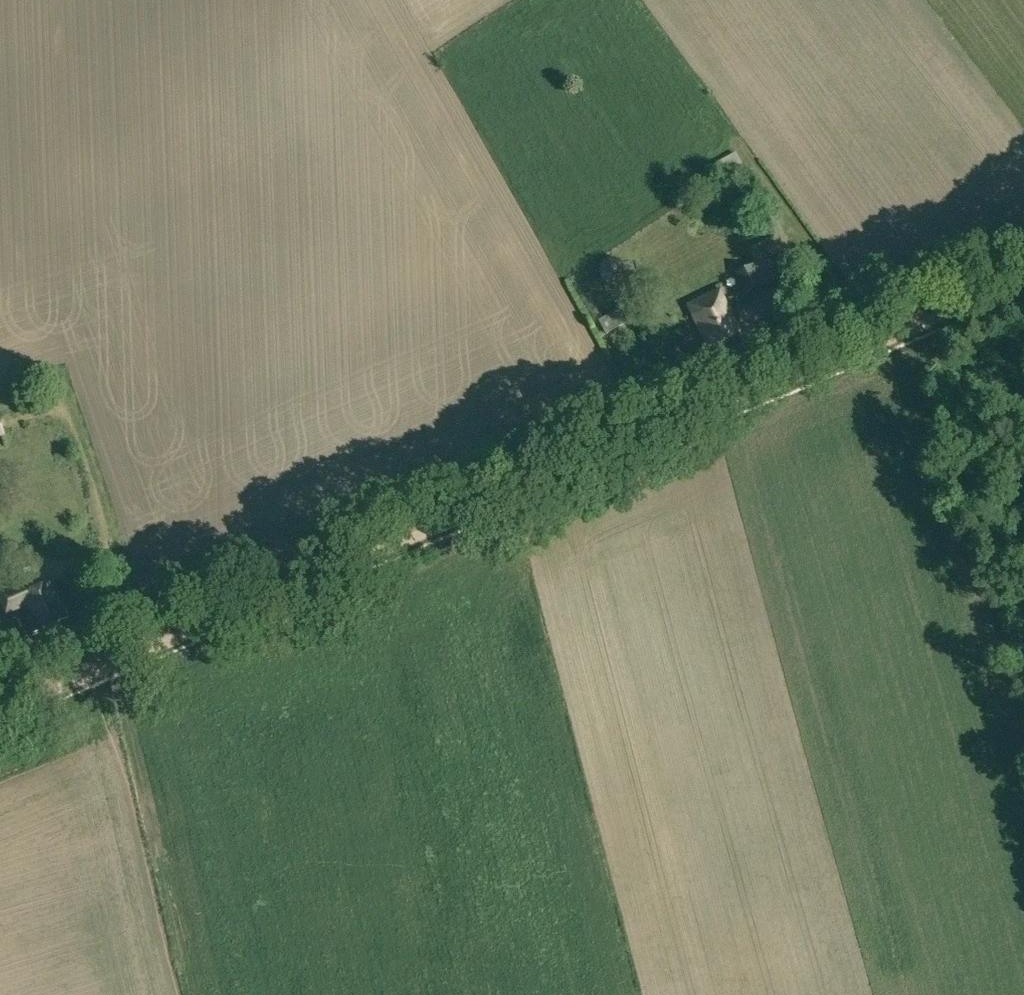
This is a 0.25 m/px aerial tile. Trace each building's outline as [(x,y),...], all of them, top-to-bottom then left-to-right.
[(612,259),(611,259),(610,259),(609,259),(608,259),(607,260),(606,260),(605,261),(604,262),(603,263),(603,264),(602,265),(602,266),(601,267),(601,268),(601,269),(601,270),(601,271),(602,271),(602,272),(602,273),(603,274),(604,275),(604,276),(605,276),(605,277),(606,277),(607,278),(608,278),(609,278),(609,279),(610,279),(611,279),(612,279),(613,279),(614,278),(615,278),(616,277),(617,277),(618,276),(619,275),(619,274),(620,274),(620,273),(621,272),(621,271),(621,270),(621,269),(621,268),(621,267),(621,266),(621,265),(620,265),(620,264),(619,263),(619,262),(618,262),(618,261),(617,261),(616,260),(615,260),(615,259),(614,259),(613,259),(612,259)] [(735,273),(745,294),(765,284),(764,282),(774,278),(766,260),(756,264),(756,263),(735,273)] [(688,305),(707,346),(739,331),(719,290),(688,305)] [(599,320),(606,333),(616,328),(633,319),(624,301),(615,305),(618,310),(599,320)] [(33,632),(69,616),(54,581),(32,591),(28,583),(0,595),(0,597),(5,610),(21,603),(33,632)]
